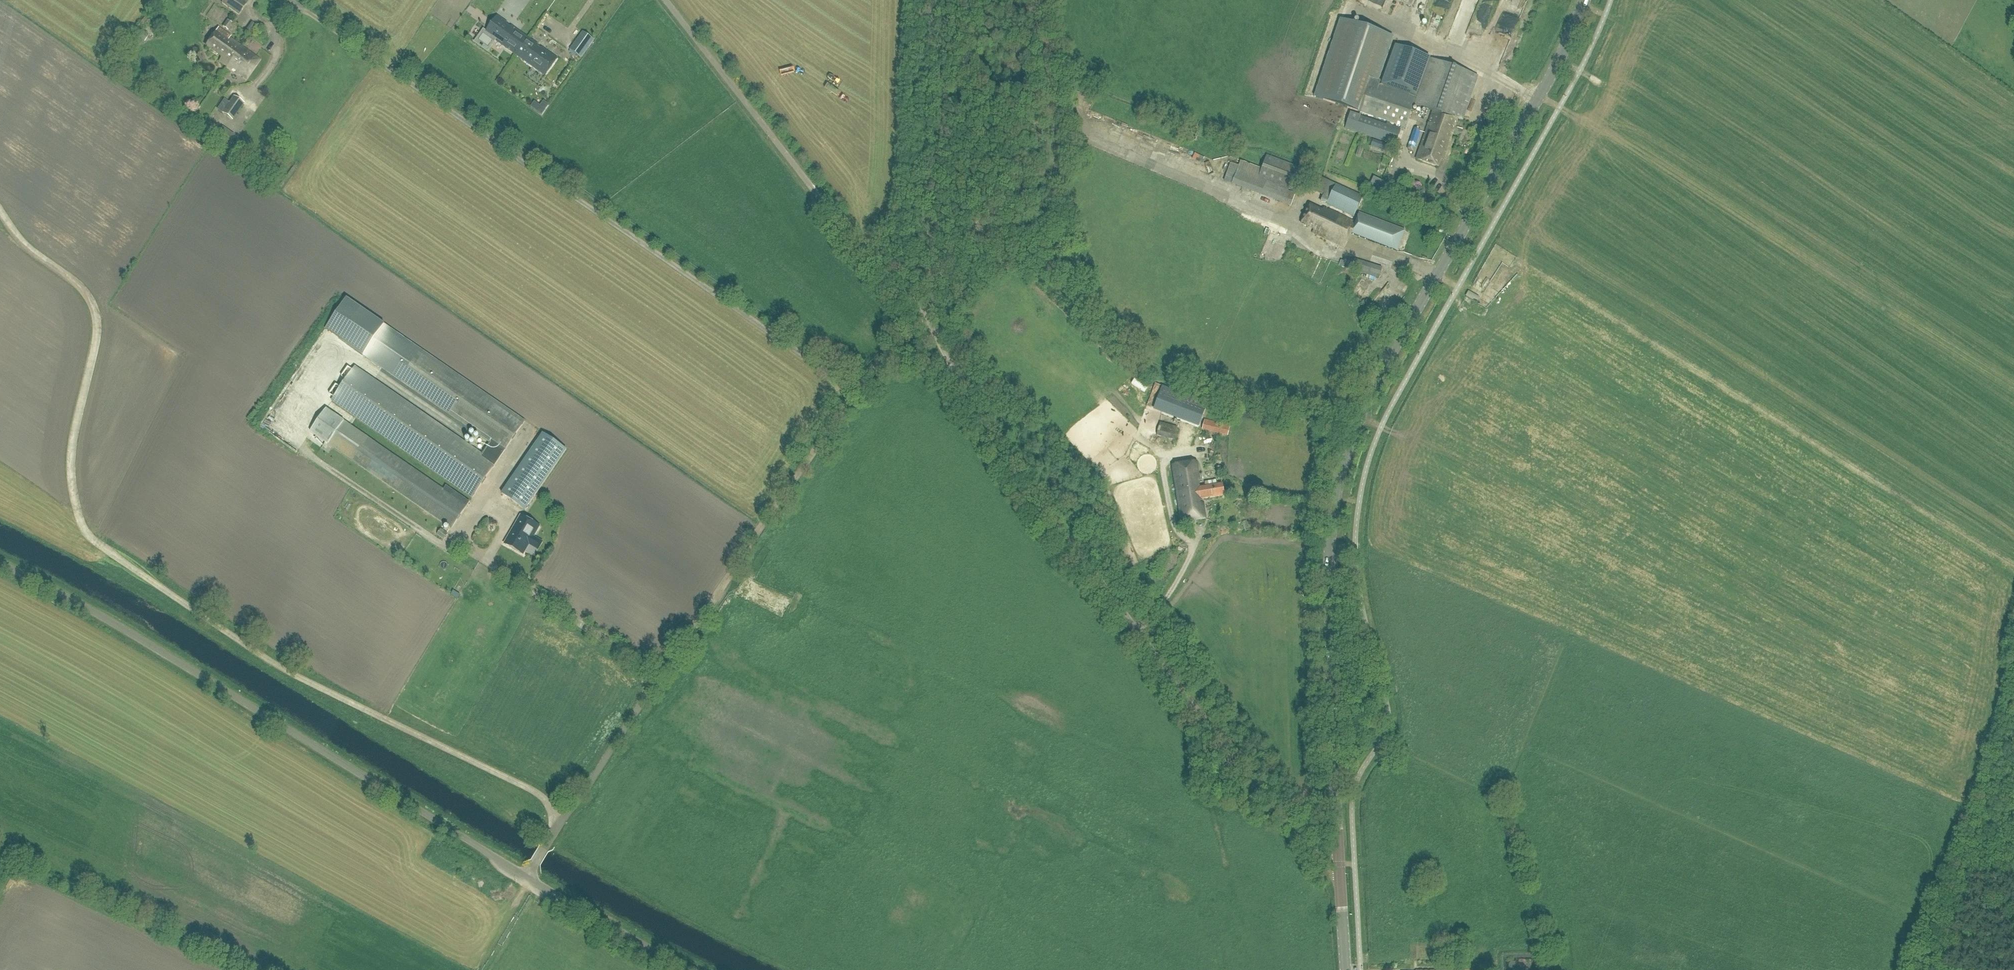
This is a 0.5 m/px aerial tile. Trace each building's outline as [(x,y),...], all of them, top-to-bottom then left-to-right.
[(246,5),(239,0),(224,0),(222,3),(239,15),(246,5)] [(1402,2),(1403,14),(1415,13),(1414,2),(1402,2)] [(1472,25),(1475,18),(1465,13),(1461,20),(1472,25)] [(507,23),(498,17),(486,34),(545,76),(557,59),(542,48),(540,50),(536,47),(537,45),(511,26),(510,29),(506,26),(507,23)] [(228,31),(233,24),(227,20),(222,27),(228,31)] [(1393,37),(1340,20),(1314,97),(1360,113),(1360,112),(1370,84),(1376,86),(1393,37)] [(1459,25),(1454,37),(1464,40),(1468,29),(1459,25)] [(239,74),(246,79),(259,60),(228,38),(229,36),(218,28),(205,46),(222,57),(219,61),(238,75),(239,74)] [(1370,84),(1360,112),(1405,128),(1413,105),(1432,111),(1431,114),(1432,114),(1416,160),(1438,167),(1441,157),(1444,158),(1457,120),(1462,122),(1478,76),(1408,51),(1394,92),(1376,86),(1370,84)] [(232,120),(244,104),(234,97),(222,114),(232,120)] [(256,113),(261,106),(256,102),(252,110),(256,113)] [(1087,116),(1094,117),(1095,110),(1088,109),(1087,116)] [(1394,145),(1400,129),(1351,113),(1345,129),(1394,145)] [(1413,151),(1420,130),(1414,128),(1407,149),(1413,151)] [(1372,140),(1370,147),(1385,152),(1388,145),(1372,140)] [(1267,155),(1261,170),(1240,162),(1239,166),(1230,163),(1223,182),(1290,207),(1294,195),(1288,192),(1297,167),(1267,155)] [(1321,201),(1327,204),(1326,205),(1353,218),(1363,197),(1336,185),(1316,176),(1310,191),(1323,197),(1321,201)] [(1359,212),(1355,222),(1323,209),(1322,211),(1309,205),(1302,225),(1314,230),(1313,234),(1344,248),(1351,235),(1398,252),(1405,230),(1359,212)] [(1379,280),(1382,268),(1354,259),(1354,261),(1348,259),(1345,269),(1363,275),(1379,280)] [(1370,298),(1378,291),(1375,287),(1367,294),(1370,298)] [(332,402),(473,498),(525,422),(422,351),(359,308),(338,339),(401,382),(472,431),(487,441),(491,444),(483,455),(355,368),(332,402)] [(1230,425),(1204,419),(1206,415),(1167,405),(1164,416),(1193,424),(1192,426),(1202,429),(1202,430),(1227,436),(1230,425)] [(333,448),(452,529),(470,502),(461,496),(458,500),(443,490),(326,410),(310,433),(326,443),(322,449),(329,454),(333,448)] [(1174,441),(1177,427),(1160,423),(1157,436),(1174,441)] [(502,494),(522,508),(525,510),(567,450),(543,434),(502,494)] [(1200,487),(1202,500),(1224,497),(1222,484),(1200,487)] [(540,527),(521,516),(504,544),(524,555),(540,527)] [(441,530),(438,535),(444,540),(448,535),(441,530)]
